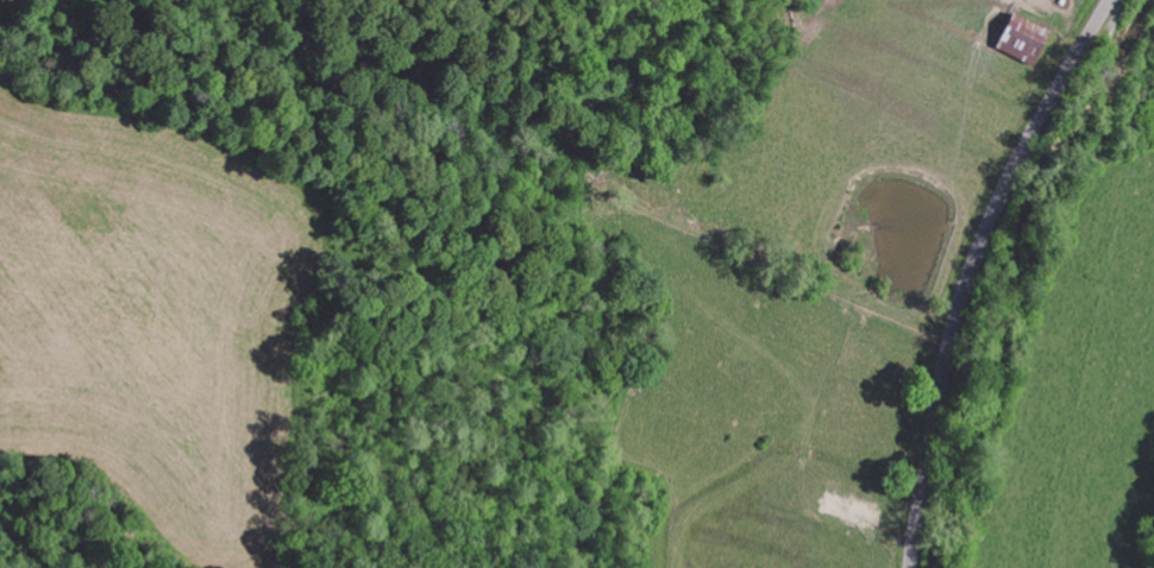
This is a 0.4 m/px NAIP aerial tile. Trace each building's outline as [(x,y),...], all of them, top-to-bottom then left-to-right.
[(1053,29),(1015,12),(998,48),(1037,66),(1053,29)]
